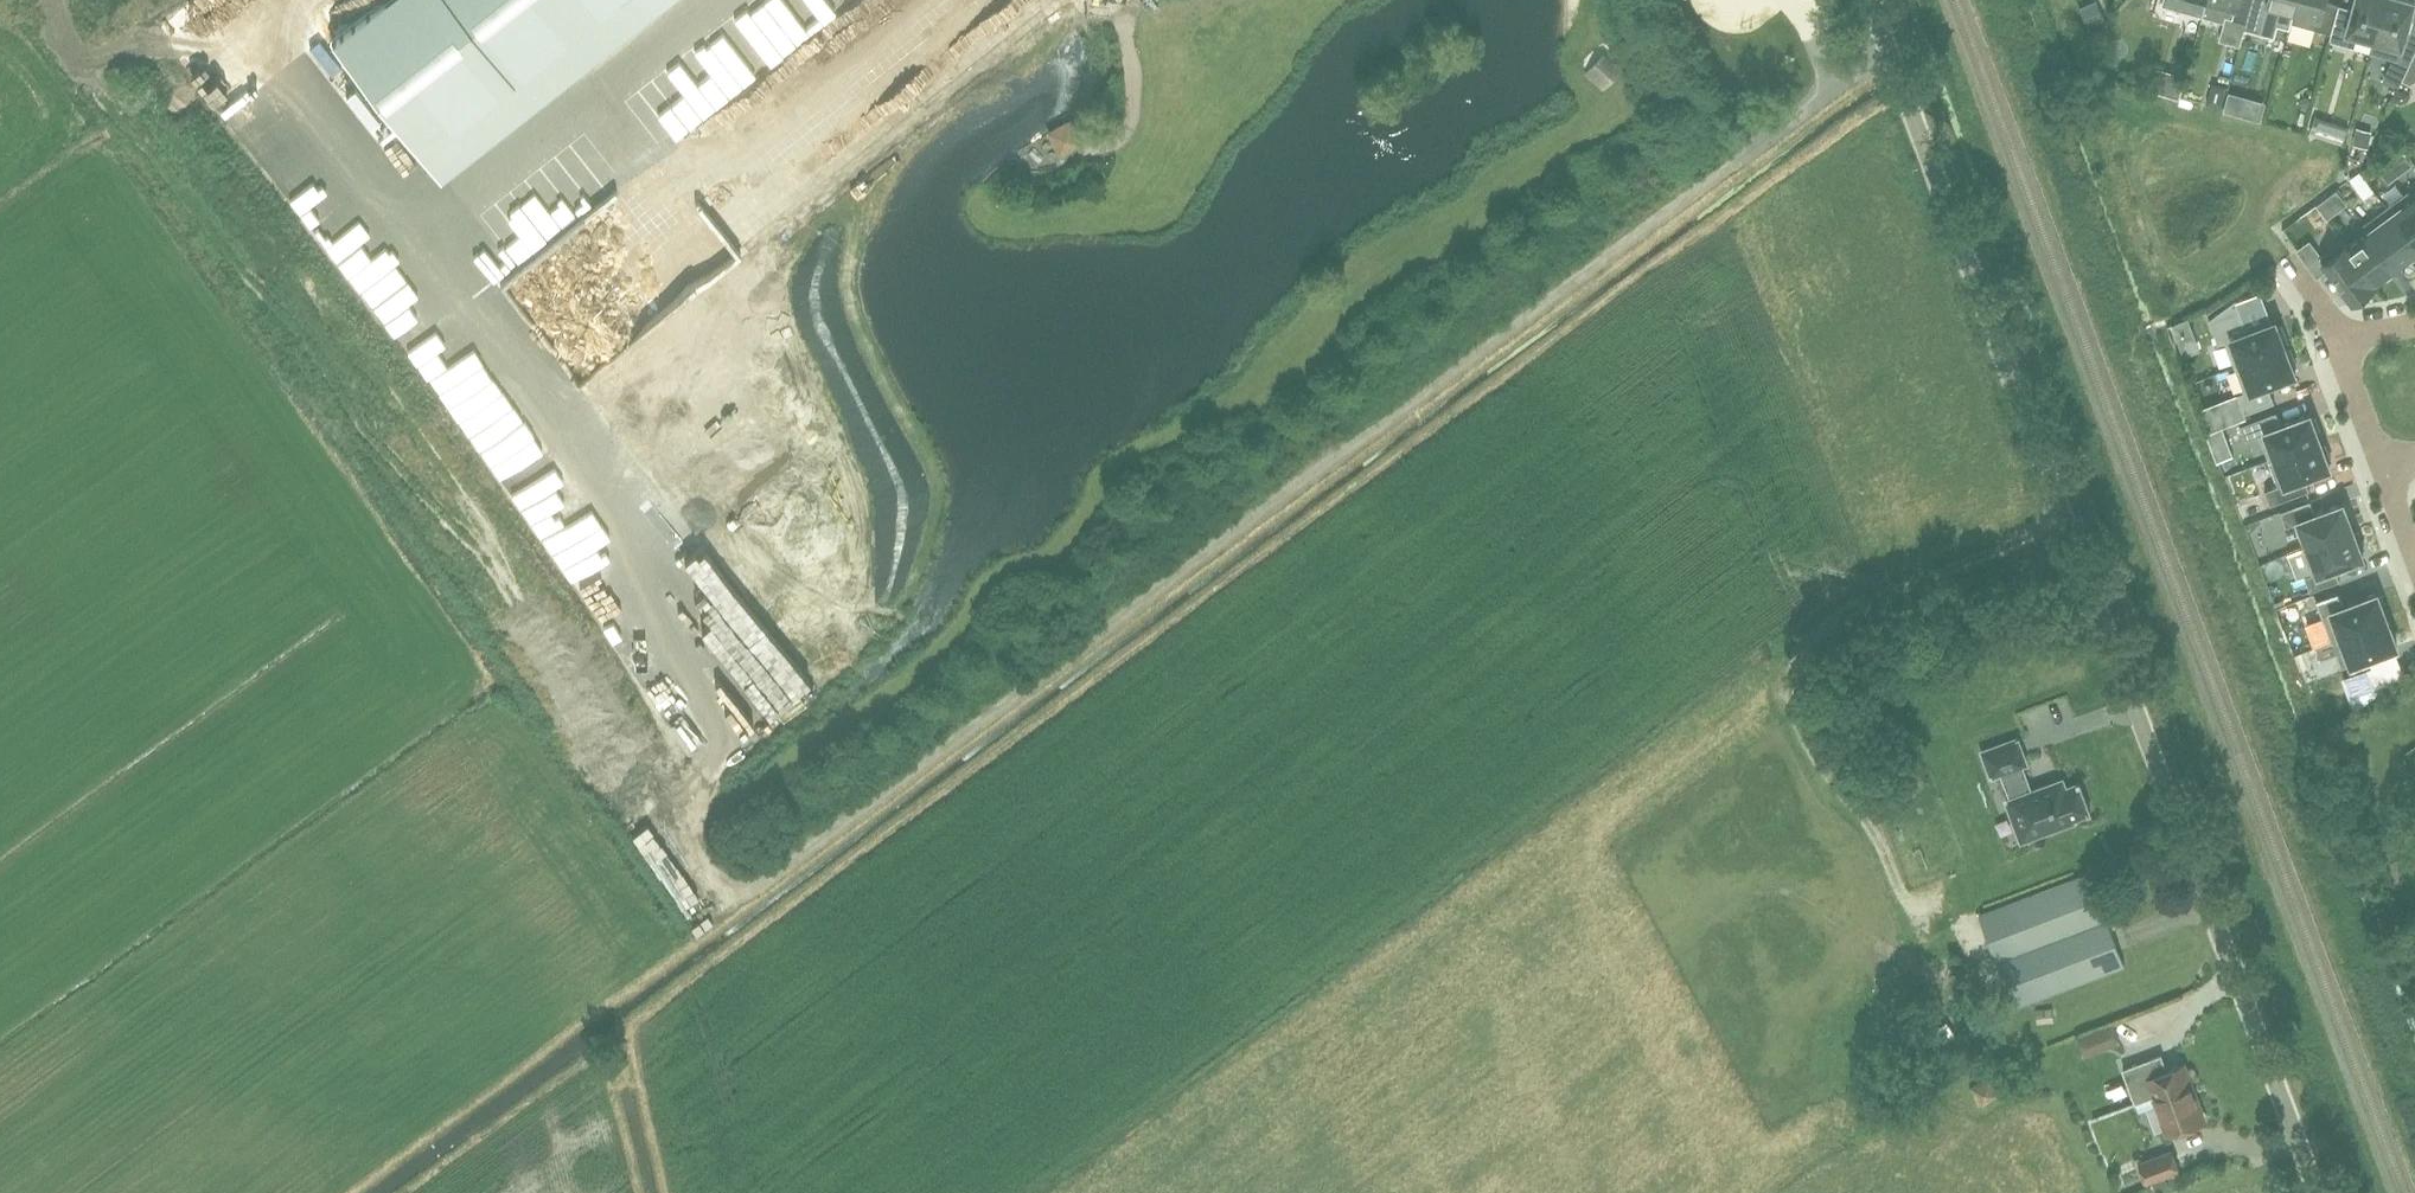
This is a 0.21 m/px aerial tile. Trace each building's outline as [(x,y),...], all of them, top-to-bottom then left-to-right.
[(598,12),(618,37),(665,0),(382,0),(332,39),(420,151),(598,12)] [(2247,23),(2253,0),(2207,0),(2203,17),(2232,25),(2233,19),(2247,23)] [(2297,0),(2253,0),(2247,23),(2245,28),(2273,36),(2276,25),(2289,29),(2291,22),(2297,0)] [(2339,6),(2325,2),(2326,0),(2297,0),(2291,22),(2331,33),(2339,6)] [(2386,0),(2356,0),(2353,10),(2339,6),(2331,33),(2332,34),(2330,41),(2355,48),(2358,35),(2375,40),(2386,0)] [(2414,52),(2414,27),(2409,25),(2414,2),(2414,1),(2412,0),(2386,0),(2375,40),(2391,44),(2388,57),(2410,63),(2414,52)] [(2410,63),(2401,79),(2411,84),(2414,81),(2414,52),(2410,63)] [(2186,75),(2176,73),(2169,95),(2179,98),(2186,75)] [(2224,109),(2238,113),(2243,95),(2229,91),(2224,109)] [(2413,195),(2409,190),(2387,207),(2414,245),(2414,193),(2413,195)] [(2387,207),(2364,224),(2369,230),(2370,230),(2396,266),(2414,252),(2414,245),(2387,207)] [(2375,282),(2396,266),(2370,230),(2369,230),(2348,246),(2375,282)] [(2375,282),(2348,246),(2343,239),(2322,255),(2310,239),(2297,249),(2318,276),(2329,268),(2352,300),(2376,283),(2375,282)] [(2285,344),(2288,342),(2282,326),(2278,327),(2276,320),(2248,331),(2236,299),(2210,318),(2219,343),(2226,341),(2235,366),(2286,347),(2285,344)] [(2201,350),(2189,317),(2172,324),(2184,356),(2201,350)] [(2286,347),(2263,356),(2235,366),(2245,391),(2238,394),(2245,413),(2275,402),(2268,384),(2296,374),(2293,366),(2297,365),(2291,349),(2287,350),(2286,347)] [(2245,413),(2238,394),(2202,407),(2211,430),(2247,417),(2245,413)] [(2269,459),(2320,440),(2318,435),(2322,433),(2316,417),(2312,419),(2311,414),(2282,424),(2277,411),(2241,424),(2246,439),(2260,434),(2269,459)] [(2310,490),(2305,476),(2330,467),(2328,462),(2332,461),(2326,445),(2322,446),(2320,440),(2269,459),(2278,485),(2265,489),(2270,504),(2310,490)] [(2344,503),(2316,513),(2311,500),(2281,511),(2286,525),(2299,520),(2308,545),(2309,546),(2353,529),(2344,503)] [(2363,556),(2361,549),(2364,547),(2359,531),(2355,533),(2353,529),(2309,546),(2308,545),(2302,547),(2312,573),(2305,576),(2311,591),(2340,580),(2335,566),(2363,556)] [(2322,598),(2337,639),(2387,620),(2377,593),(2349,604),(2344,590),(2322,598)] [(2387,620),(2337,639),(2351,679),(2374,670),(2369,657),(2397,647),(2387,620)] [(2010,799),(2016,815),(2029,811),(2038,835),(2075,822),(2074,818),(2091,812),(2080,783),(2066,788),(2063,779),(2033,790),(2024,764),(2027,763),(2018,738),(1982,751),(1991,776),(2000,773),(2010,799)] [(2015,1007),(2125,966),(2090,874),(1980,915),(2015,1007)] [(2120,1042),(2113,1023),(2077,1037),(2085,1055),(2120,1042)] [(2165,1069),(2161,1056),(2122,1070),(2134,1104),(2153,1098),(2166,1135),(2207,1120),(2186,1061),(2165,1069)] [(2145,1184),(2179,1172),(2171,1151),(2137,1163),(2145,1184)]
